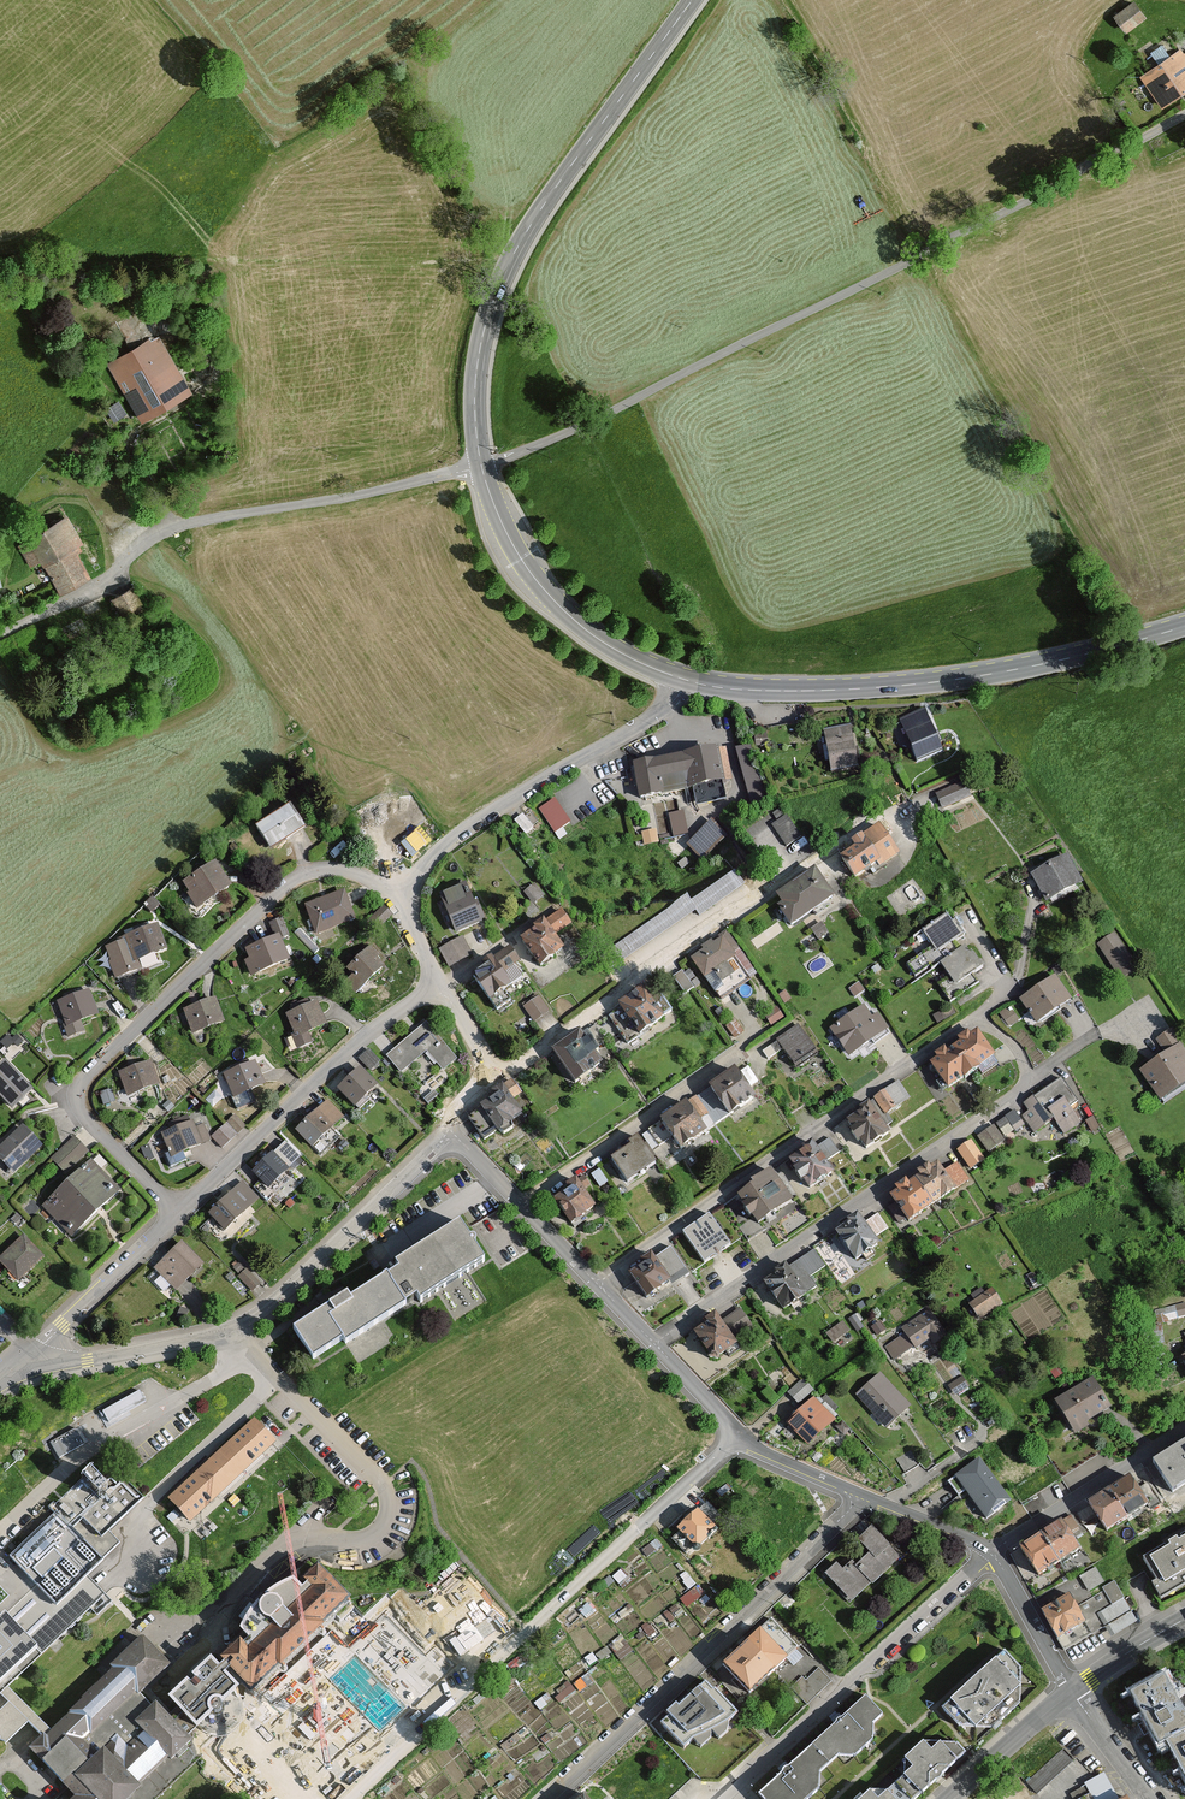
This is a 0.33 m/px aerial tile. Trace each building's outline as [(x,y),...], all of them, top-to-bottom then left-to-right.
[(1136,2),(1115,17),(1127,33),(1147,18),(1136,2)] [(1142,78),(1165,110),(1184,96),(1184,55),(1184,56),(1181,51),(1142,78)] [(155,338),(107,365),(141,424),(192,394),(155,338)] [(69,518),(24,542),(35,564),(41,561),(59,593),(92,576),(79,552),(86,549),(69,518)] [(133,587),(113,598),(121,612),(140,601),(133,587)] [(927,713),(901,725),(918,763),(944,751),(927,713)] [(859,770),(851,727),(824,732),(831,774),(859,770)] [(751,749),(735,752),(743,783),(758,779),(751,749)] [(726,753),(633,771),(639,803),(732,784),(726,753)] [(963,782),(936,795),(944,811),(971,799),(963,782)] [(569,822),(553,799),(539,809),(554,832),(569,822)] [(290,807),(255,830),(271,853),(305,831),(290,807)] [(687,834),(681,811),(669,814),(674,837),(687,834)] [(786,817),(772,829),(787,847),(801,836),(786,817)] [(726,837),(711,824),(687,850),(702,864),(726,837)] [(900,858),(879,828),(852,847),(856,853),(842,863),(856,884),(873,872),(875,875),(900,858)] [(659,843),(656,830),(642,834),(645,846),(659,843)] [(1067,859),(1034,878),(1051,906),(1084,886),(1067,859)] [(230,892),(214,867),(182,888),(199,913),(230,892)] [(779,912),(792,931),(837,900),(818,872),(778,899),(784,908),(779,912)] [(733,875),(690,905),(701,922),(746,890),(733,875)] [(468,887),(440,897),(454,936),(482,926),(468,887)] [(347,892),(307,906),(317,936),(357,921),(347,892)] [(688,901),(610,950),(624,972),(701,922),(690,905),(688,901)] [(560,914),(521,944),(542,972),(566,954),(557,941),(572,930),(560,914)] [(948,918),(924,935),(937,954),(961,936),(948,918)] [(161,927),(105,948),(118,981),(144,971),(140,961),(170,950),(161,927)] [(1116,937),(1098,949),(1121,983),(1139,970),(1116,937)] [(291,963),(280,938),(248,951),(251,961),(248,962),(255,978),(291,963)] [(462,939),(439,951),(449,971),(472,959),(462,939)] [(736,959),(722,941),(714,947),(711,942),(701,950),(704,953),(691,963),(706,982),(715,975),(724,986),(741,973),(732,962),(736,959)] [(367,946),(342,970),(367,999),(396,975),(367,946)] [(970,947),(942,967),(958,988),(986,968),(970,947)] [(530,979),(510,949),(485,966),(496,982),(481,993),(490,1007),(530,979)] [(1035,1029),(1073,1005),(1057,979),(1019,1004),(1035,1029)] [(86,1033),(83,1023),(100,1016),(90,991),(58,1003),(71,1039),(86,1033)] [(678,1025),(656,994),(608,1024),(628,1055),(678,1025)] [(542,997),(524,1010),(542,1036),(560,1024),(542,997)] [(219,1001),(185,1011),(192,1036),(226,1026),(219,1001)] [(318,1004),(287,1016),(300,1049),(314,1043),(311,1034),(328,1027),(318,1004)] [(850,1060),(889,1031),(878,1016),(873,1020),(864,1007),(830,1032),(850,1060)] [(444,1071),(458,1059),(426,1023),(388,1058),(402,1074),(427,1052),(444,1071)] [(794,1068),(816,1054),(798,1027),(769,1045),(775,1054),(782,1050),(794,1068)] [(1163,1106),(1184,1090),(1184,1048),(1173,1030),(1156,1042),(1166,1056),(1140,1075),(1163,1106)] [(580,1036),(552,1056),(575,1090),(604,1069),(580,1036)] [(977,1036),(956,1049),(973,1076),(995,1062),(977,1036)] [(973,1076),(956,1049),(931,1064),(947,1092),(973,1076)] [(369,1051),(360,1060),(371,1072),(381,1063),(369,1051)] [(257,1057),(225,1081),(243,1114),(270,1094),(257,1057)] [(14,1110),(34,1090),(6,1062),(0,1068),(0,1095),(14,1110)] [(151,1062),(120,1074),(129,1099),(160,1088),(151,1062)] [(362,1069),(340,1091),(358,1110),(381,1088),(362,1069)] [(755,1104),(736,1075),(709,1092),(728,1122),(755,1104)] [(1062,1080),(1023,1105),(1039,1131),(1055,1121),(1065,1136),(1083,1125),(1074,1110),(1079,1107),(1062,1080)] [(902,1088),(871,1108),(892,1140),(900,1135),(887,1114),(909,1100),(902,1088)] [(541,1125),(514,1091),(486,1114),(509,1147),(541,1125)] [(347,1120),(329,1101),(297,1132),(315,1151),(347,1120)] [(709,1139),(688,1107),(661,1125),(682,1156),(709,1139)] [(871,1108),(847,1124),(867,1156),(892,1140),(871,1108)] [(1014,1112),(997,1124),(1007,1139),(1024,1127),(1014,1112)] [(234,1118),(212,1138),(223,1150),(245,1130),(234,1118)] [(193,1123),(162,1135),(171,1158),(211,1143),(204,1127),(195,1130),(193,1123)] [(993,1126),(979,1135),(990,1152),(1005,1142),(993,1126)] [(0,1151),(0,1161),(15,1175),(43,1147),(24,1127),(0,1151)] [(89,1155),(74,1139),(51,1160),(66,1176),(89,1155)] [(630,1189),(657,1169),(635,1140),(609,1159),(630,1189)] [(972,1144),(958,1153),(972,1174),(986,1164),(972,1144)] [(836,1178),(815,1149),(790,1167),(812,1196),(836,1178)] [(271,1192),(292,1171),(274,1154),(253,1174),(271,1192)] [(120,1192),(92,1162),(44,1208),(72,1238),(120,1192)] [(959,1195),(945,1175),(939,1166),(917,1180),(936,1210),(959,1195)] [(972,1186),(957,1166),(945,1175),(959,1195),(972,1186)] [(774,1174),(738,1200),(760,1231),(796,1206),(774,1174)] [(936,1210),(917,1180),(890,1198),(909,1228),(936,1210)] [(593,1207),(575,1181),(550,1198),(567,1224),(593,1207)] [(244,1202),(233,1192),(210,1217),(228,1234),(247,1213),(240,1206),(244,1202)] [(730,1249),(709,1219),(683,1237),(705,1267),(730,1249)] [(843,1283),(884,1257),(859,1220),(819,1246),(843,1283)] [(393,1264),(395,1268),(415,1298),(419,1303),(484,1261),(458,1222),(393,1264)] [(0,1260),(0,1263),(20,1284),(45,1259),(24,1237),(0,1260)] [(205,1267),(183,1244),(155,1270),(176,1293),(205,1267)] [(682,1281),(660,1250),(625,1276),(647,1306),(682,1281)] [(789,1267),(760,1286),(782,1319),(811,1299),(789,1267)] [(415,1298),(395,1268),(358,1292),(378,1323),(415,1298)] [(259,1283),(245,1269),(237,1277),(252,1291),(259,1283)] [(992,1291),(969,1307),(980,1322),(1003,1306),(992,1291)] [(345,1295),(291,1330),(311,1361),(338,1343),(340,1347),(378,1323),(358,1292),(348,1299),(345,1295)] [(930,1311),(901,1331),(904,1336),(886,1348),(896,1362),(912,1350),(919,1360),(949,1339),(930,1311)] [(720,1325),(715,1318),(681,1343),(711,1381),(744,1355),(735,1344),(751,1332),(736,1313),(720,1325)] [(850,1334),(842,1324),(826,1336),(835,1346),(850,1334)] [(881,1376),(858,1398),(888,1431),(912,1409),(881,1376)] [(961,1379),(949,1388),(956,1398),(968,1389),(961,1379)] [(814,1393),(802,1382),(788,1395),(799,1407),(814,1393)] [(1094,1382),(1057,1405),(1078,1439),(1115,1416),(1094,1382)] [(839,1421),(818,1399),(788,1428),(809,1451),(839,1421)] [(255,1419),(171,1500),(195,1526),(278,1442),(255,1419)] [(1184,1490),(1184,1445),(1156,1464),(1177,1495),(1184,1490)] [(979,1460),(955,1478),(987,1521),(1011,1503),(979,1460)] [(58,1516),(12,1558),(53,1604),(102,1560),(119,1545),(107,1532),(141,1501),(106,1463),(53,1511),(58,1516)] [(1152,1509),(1132,1479),(1111,1492),(1130,1523),(1152,1509)] [(1130,1523),(1111,1492),(1090,1505),(1110,1536),(1130,1523)] [(695,1508),(671,1529),(692,1552),(716,1531),(695,1508)] [(1087,1558),(1065,1521),(1043,1533),(1067,1571),(1087,1558)] [(900,1556),(871,1527),(858,1540),(865,1548),(842,1570),(835,1563),(823,1575),(851,1603),(900,1556)] [(1067,1571),(1043,1533),(1021,1548),(1045,1585),(1067,1571)] [(1144,1561),(1158,1584),(1152,1587),(1162,1602),(1184,1588),(1184,1587),(1182,1583),(1184,1581),(1184,1536),(1180,1538),(1182,1542),(1179,1544),(1177,1540),(1168,1546),(1171,1550),(1167,1552),(1165,1549),(1144,1561)] [(1096,1568),(1080,1577),(1089,1592),(1104,1583),(1096,1568)] [(257,1644),(251,1650),(245,1644),(225,1664),(258,1697),(354,1601),(324,1571),(312,1583),(318,1589),(310,1596),(294,1581),(244,1631),(257,1644)] [(1115,1581),(1102,1588),(1105,1592),(1112,1606),(1123,1600),(1125,1599),(1118,1587),(1115,1581)] [(1105,1592),(1076,1608),(1091,1634),(1105,1626),(1098,1615),(1113,1607),(1112,1606),(1105,1592)] [(1076,1608),(1069,1597),(1042,1612),(1064,1650),(1091,1634),(1076,1608)] [(1136,1623),(1123,1600),(1112,1606),(1113,1607),(1098,1615),(1105,1626),(1111,1637),(1136,1623)] [(411,1616),(405,1603),(392,1609),(399,1622),(411,1616)] [(39,1651),(5,1615),(0,1620),(0,1688),(39,1651)] [(799,1663),(774,1634),(733,1670),(759,1699),(799,1663)] [(196,1745),(160,1706),(138,1727),(150,1739),(132,1756),(119,1742),(93,1765),(78,1749),(138,1693),(140,1695),(171,1667),(144,1638),(112,1668),(116,1672),(29,1753),(73,1798),(138,1798),(196,1745)] [(1004,1652),(943,1713),(957,1729),(993,1729),(1020,1703),(1021,1671),(1004,1652)] [(238,1693),(211,1664),(169,1702),(196,1731),(238,1693)] [(1184,1735),(1184,1711),(1165,1676),(1131,1695),(1161,1749),(1167,1745),(1184,1735)] [(743,1717),(709,1686),(668,1728),(691,1752),(743,1717)] [(872,1724),(882,1715),(865,1695),(813,1745),(829,1763),(836,1755),(854,1756),(872,1740),(872,1724)] [(1167,1745),(1184,1777),(1184,1735),(1167,1745)] [(897,1786),(907,1798),(919,1798),(939,1781),(962,1760),(945,1741),(937,1750),(920,1749),(907,1760),(907,1776),(897,1786)] [(829,1763),(813,1745),(761,1793),(767,1798),(806,1798),(814,1792),(814,1776),(829,1763)] [(1070,1795),(1072,1798),(1118,1798),(1107,1777),(1070,1795)] [(897,1786),(889,1793),(871,1792),(864,1798),(907,1798),(897,1786)]
